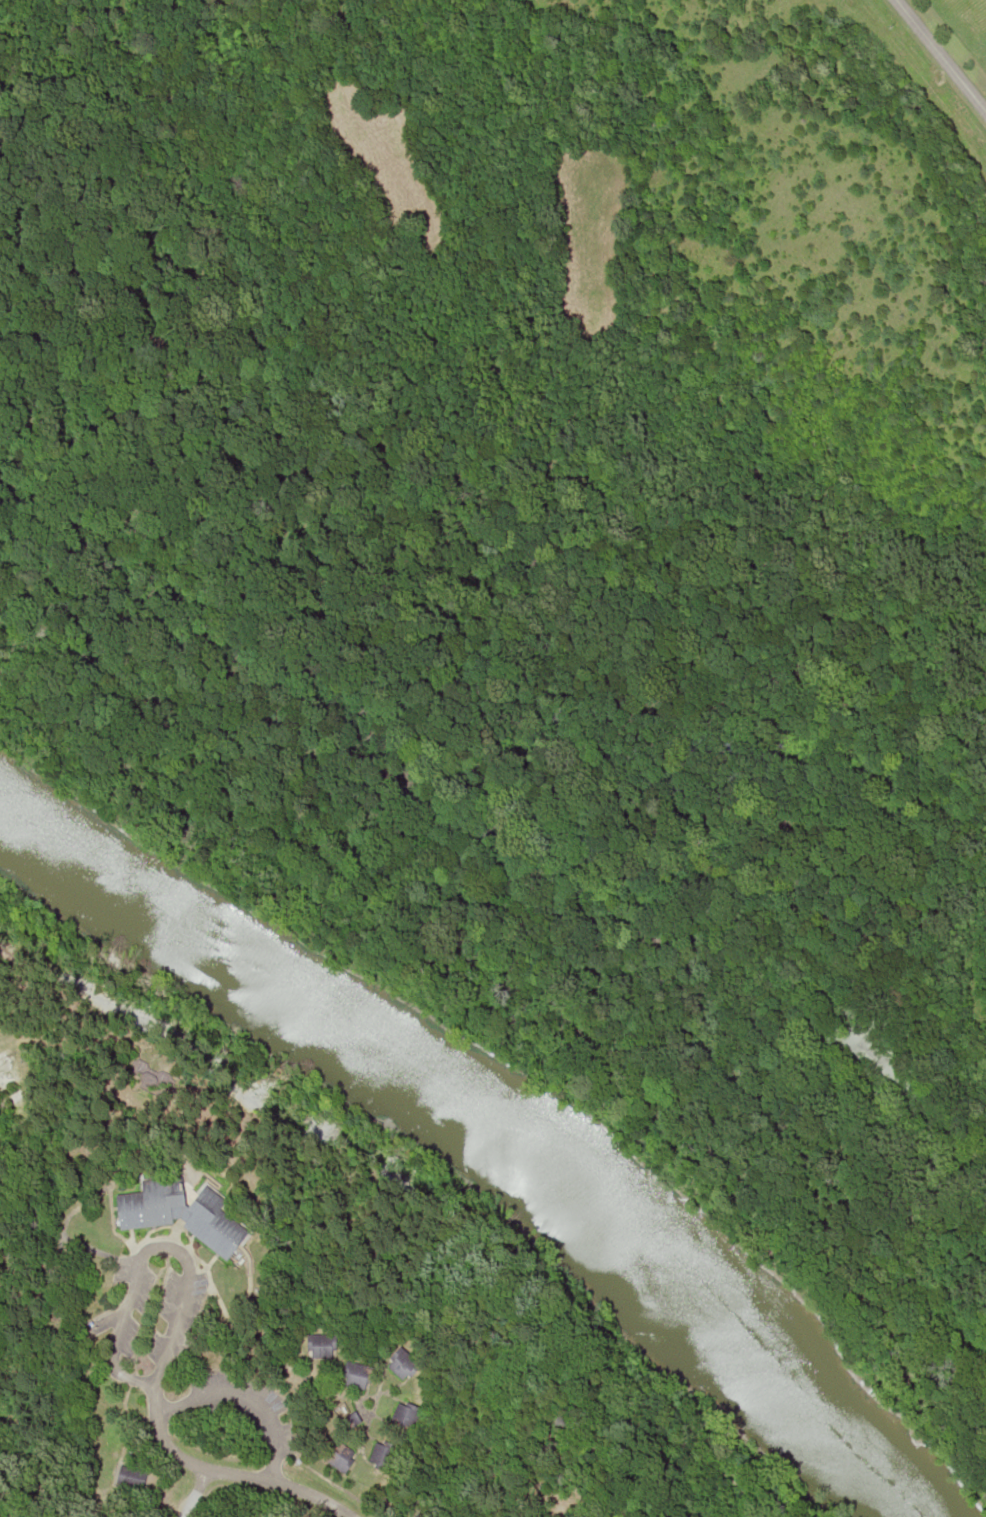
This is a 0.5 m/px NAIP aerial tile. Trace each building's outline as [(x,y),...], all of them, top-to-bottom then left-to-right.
[(119,1229),(178,1222),(227,1259),(249,1229),(220,1208),(226,1199),(207,1185),(203,1185),(186,1209),(184,1190),(161,1193),(159,1178),(140,1180),(142,1191),(115,1194),(119,1229)] [(335,1356),(335,1334),(307,1334),(307,1356),(335,1356)] [(405,1382),(421,1364),(400,1345),(384,1364),(405,1382)] [(370,1386),(369,1363),(343,1364),(344,1387),(370,1386)] [(420,1410),(400,1400),(387,1425),(407,1435),(420,1410)] [(321,1458),(342,1473),(356,1454),(335,1439),(321,1458)] [(395,1447),(375,1439),(367,1462),(387,1470),(395,1447)] [(147,1472),(118,1464),(112,1483),(141,1492),(147,1472)]
